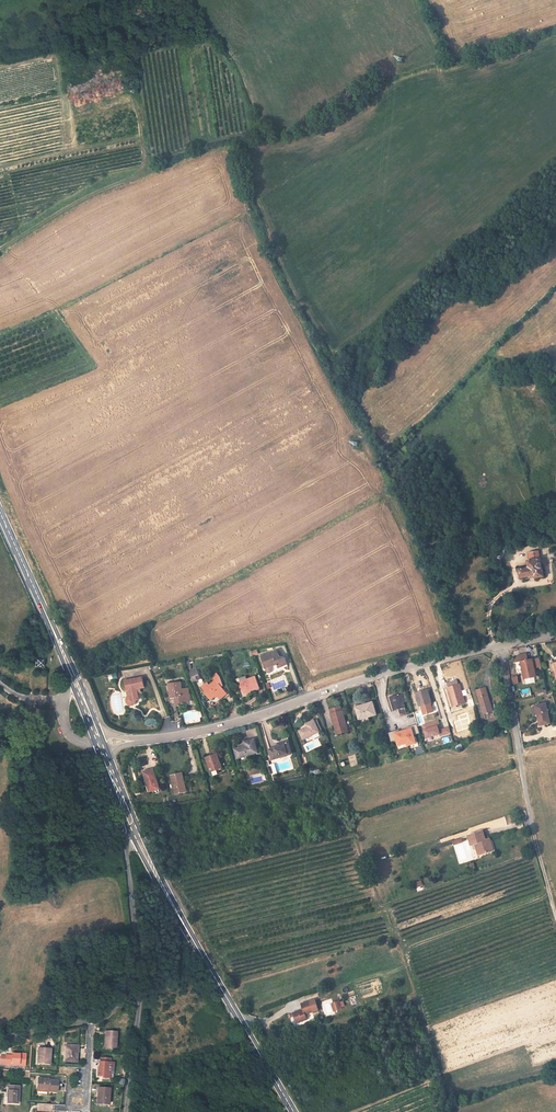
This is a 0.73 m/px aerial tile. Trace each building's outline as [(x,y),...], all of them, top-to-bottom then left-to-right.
[(538,576),(546,575),(544,557),(531,560),(532,566),(523,568),(524,575),(537,573),(538,576)] [(41,657),(49,657),(49,644),(40,644),(41,657)] [(263,653),(267,664),(268,666),(269,667),(270,667),(270,668),(271,668),(271,667),(272,667),(273,667),(273,666),(274,665),(274,664),(273,663),(278,660),(281,666),(290,662),(287,652),(283,654),(280,647),(263,653)] [(525,679),(537,676),(533,658),(521,661),(525,679)] [(199,665),(191,669),(194,677),(199,675),(198,672),(201,670),(199,665)] [(220,693),(223,695),(229,690),(224,683),(226,681),(223,673),(220,670),(215,673),(218,677),(212,682),(210,679),(204,684),(207,687),(207,686),(214,695),(217,693),(219,691),(220,693)] [(248,689),(262,683),(258,672),(244,678),(248,689)] [(136,698),(137,697),(140,695),(138,689),(142,688),(141,684),(145,683),(143,674),(125,679),(129,694),(129,695),(129,697),(129,698),(130,700),(131,701),(133,701),(134,701),(136,700),(136,698)] [(180,698),(191,696),(190,684),(183,685),(182,678),(171,680),(172,692),(179,691),(180,698)] [(448,683),(449,686),(447,686),(452,705),(465,702),(460,683),(458,684),(457,681),(448,683)] [(483,712),(492,710),(486,687),(476,689),(483,712)] [(421,706),(430,703),(427,690),(417,693),(421,706)] [(400,713),(406,712),(401,693),(389,696),(393,709),(398,707),(400,713)] [(359,719),(376,714),(372,702),(362,705),(363,707),(356,709),(359,719)] [(541,725),(551,722),(545,703),(535,706),(541,725)] [(336,733),(347,731),(342,710),(332,712),(336,733)] [(303,739),(319,733),(315,721),(305,724),(306,727),(299,729),(303,739)] [(50,725),(41,725),(41,734),(51,734),(50,725)] [(394,731),(396,747),(416,744),(415,734),(419,733),(418,727),(394,731)] [(458,730),(450,732),(453,740),(460,738),(458,730)] [(238,759),(259,753),(254,739),(244,743),(245,746),(235,749),(238,759)] [(273,759),(291,753),(287,740),(280,742),(281,745),(270,748),(273,759)] [(217,768),(221,767),(215,753),(205,757),(211,770),(212,770),(214,775),(219,773),(217,768)] [(148,792),(159,790),(154,769),(143,772),(148,792)] [(176,795),(185,791),(182,783),(185,782),(181,773),(169,777),(176,795)] [(492,847),(489,838),(486,839),(483,828),(468,832),(470,841),(473,840),(477,839),(480,851),(492,847)] [(296,1021),(307,1017),(305,1011),(312,1009),(309,999),(301,1001),(303,1007),(293,1010),(296,1021)] [(334,1006),(335,1010),(342,1007),(340,1000),(334,1001),(335,1005),(334,1006)] [(107,1030),(106,1046),(117,1046),(118,1031),(107,1030)] [(260,1038),(263,1044),(268,1041),(264,1035),(260,1038)] [(67,1043),(66,1059),(78,1060),(79,1044),(67,1043)] [(51,1062),(52,1046),(40,1045),(39,1061),(51,1062)] [(9,1053),(8,1062),(28,1063),(28,1052),(15,1051),(15,1054),(9,1053)] [(103,1078),(110,1078),(111,1066),(115,1067),(116,1062),(112,1062),(112,1058),(104,1057),(103,1061),(101,1061),(100,1075),(103,1075),(103,1078)] [(39,1078),(38,1092),(49,1093),(49,1091),(58,1092),(59,1080),(50,1079),(50,1078),(39,1078)] [(11,1085),(9,1102),(19,1103),(20,1086),(11,1085)] [(98,1088),(97,1103),(110,1104),(111,1088),(98,1088)]
